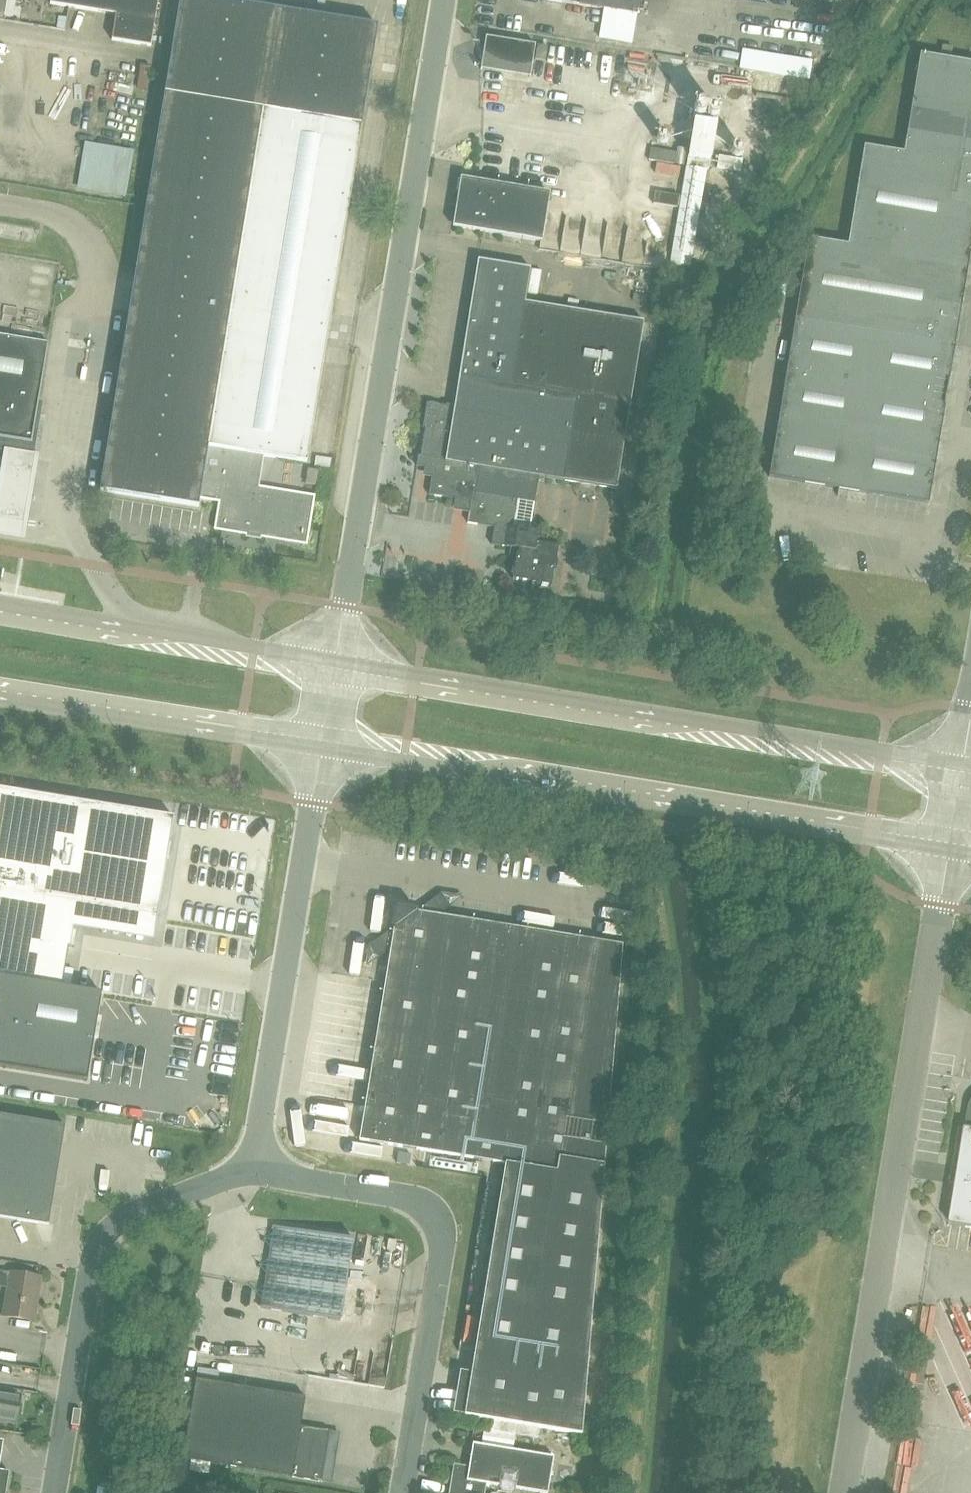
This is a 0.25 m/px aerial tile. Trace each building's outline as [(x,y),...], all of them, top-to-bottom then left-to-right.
[(50,3),(116,14),(112,40),(151,46),(159,0),(51,0),(50,3)] [(377,25),(221,0),(180,0),(165,92),(100,490),(198,506),(199,503),(198,503),(198,497),(220,501),(215,528),(306,543),(313,499),(314,496),(258,487),(263,455),(307,462),(377,25)] [(637,14),(640,0),(553,0),(637,14)] [(66,17),(59,16),(57,27),(65,29),(66,17)] [(953,46),(942,45),(941,55),(951,56),(953,46)] [(955,345),(970,246),(970,62),(920,53),(904,152),(864,145),(848,244),(808,238),(769,476),(929,503),(955,345)] [(692,121),(695,122),(671,264),(691,267),(707,167),(712,168),(722,112),(694,107),(692,121)] [(716,167),(740,171),(742,158),(718,154),(716,167)] [(463,177),(455,226),(540,240),(548,191),(463,177)] [(644,321),(525,301),(530,268),(479,260),(455,407),(427,402),(423,428),(425,428),(420,455),(418,455),(416,465),(433,468),(429,494),(471,501),(468,522),(494,527),(491,543),(518,548),(513,579),(531,582),(531,584),(551,587),(554,571),(556,571),(560,546),(539,543),(541,531),(530,529),(534,502),(535,502),(539,476),(617,488),(644,321)] [(32,443),(48,342),(0,335),(0,438),(32,443)] [(4,454),(0,477),(0,542),(25,545),(38,459),(4,454)] [(308,468),(306,483),(316,484),(318,470),(308,468)] [(87,1080),(102,992),(62,986),(68,947),(70,947),(77,903),(155,916),(171,819),(173,820),(174,816),(151,813),(151,814),(0,789),(0,1066),(87,1080)] [(540,1427),(582,1434),(623,944),(438,914),(451,905),(442,893),(417,910),(396,907),(393,928),(368,945),(377,957),(390,948),(359,1139),(505,1163),(464,1415),(540,1427)] [(951,1223),(970,1226),(970,1104),(970,1108),(967,1127),(951,1223)] [(0,1114),(0,1216),(49,1224),(66,1124),(0,1114)] [(397,1162),(409,1164),(411,1154),(398,1152),(397,1162)] [(480,1162),(432,1155),(430,1165),(479,1172),(480,1162)] [(341,1320),(354,1238),(276,1225),(261,1307),(341,1320)] [(34,1320),(41,1277),(11,1272),(4,1315),(34,1320)] [(306,1396),(196,1378),(183,1458),(322,1481),(331,1430),(301,1425),(306,1396)] [(15,1422),(17,1408),(19,1408),(21,1395),(0,1392),(0,1419),(15,1422)] [(516,1433),(538,1437),(540,1427),(485,1418),(483,1428),(516,1433)] [(451,1492),(483,1492),(484,1482),(548,1492),(554,1455),(473,1442),(469,1468),(456,1466),(451,1492)] [(0,1470),(0,1492),(6,1492),(10,1472),(0,1470)]
